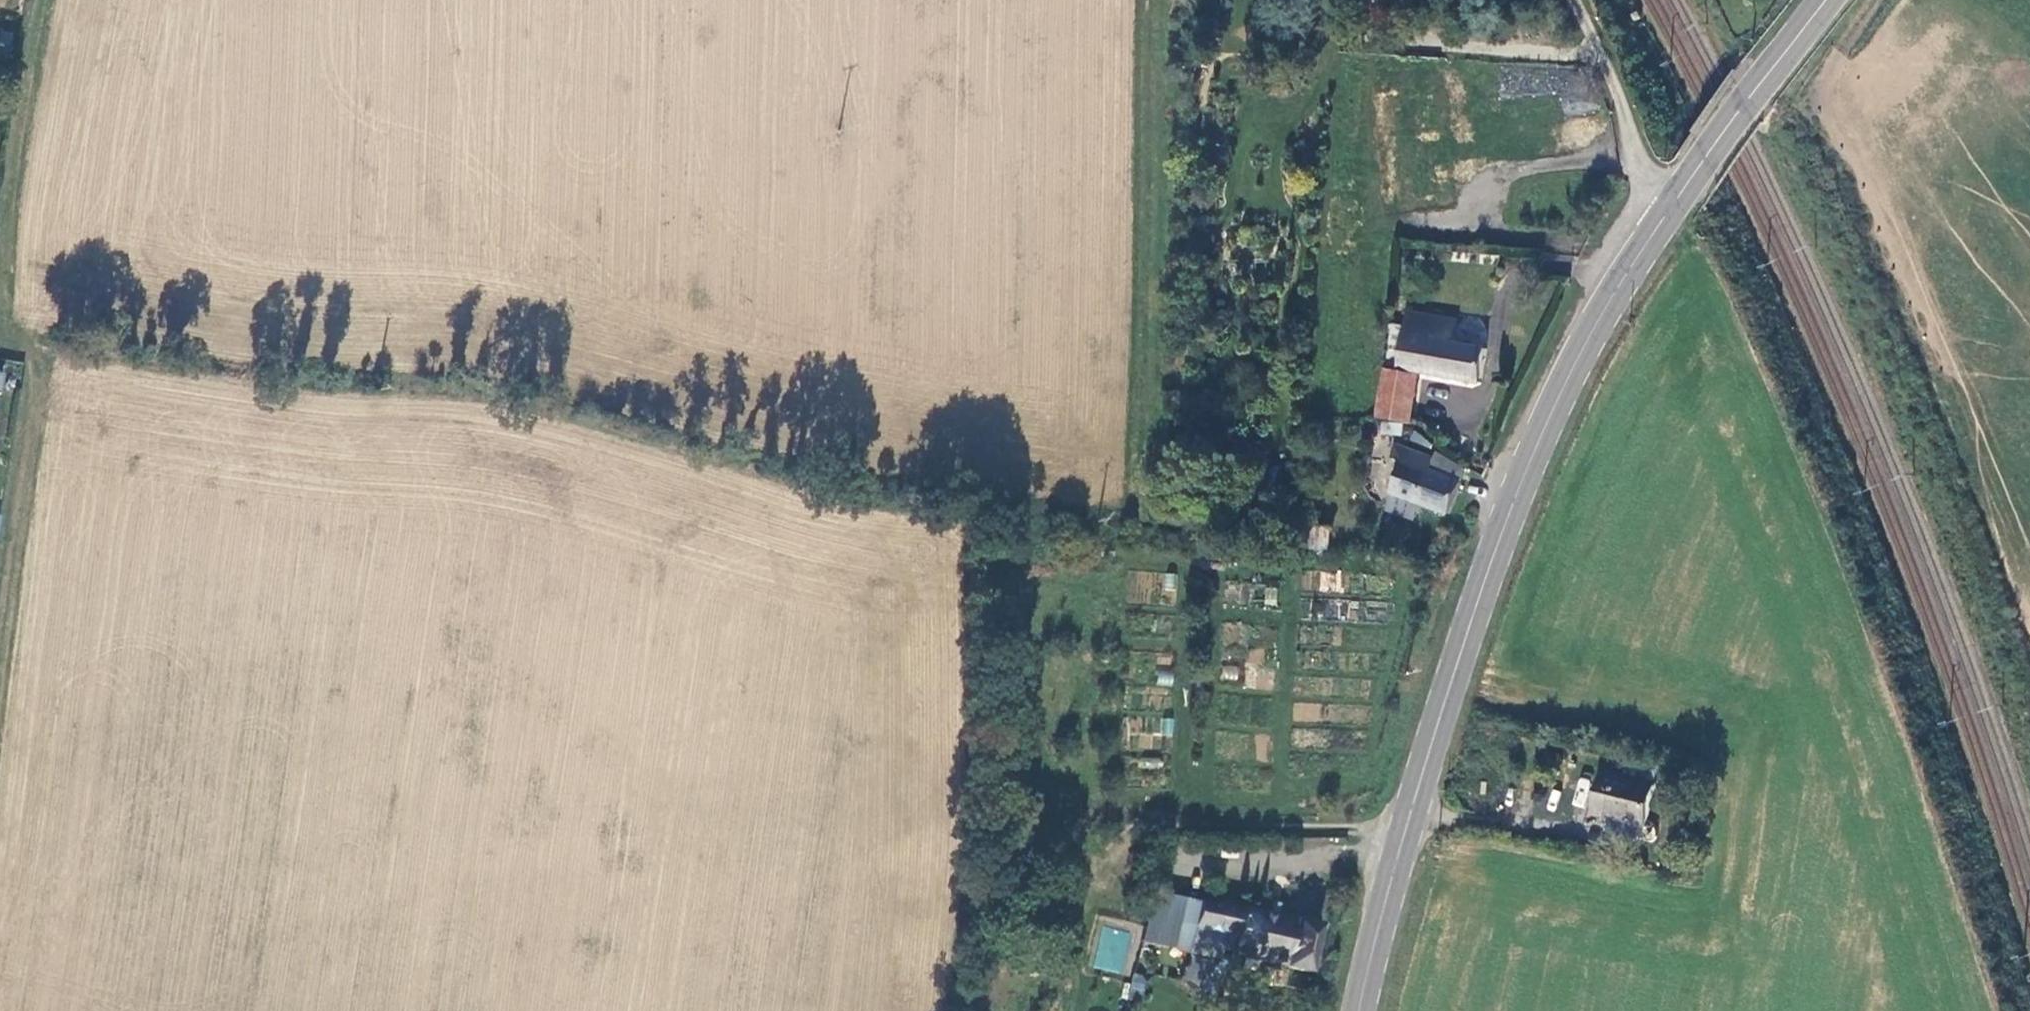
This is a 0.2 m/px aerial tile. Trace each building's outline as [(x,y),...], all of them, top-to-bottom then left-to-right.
[(1584,92),(1585,71),(1544,70),(1544,85),(1527,85),(1527,65),(1500,65),(1499,90),(1584,92)] [(1400,379),(1421,382),(1481,391),(1486,358),(1452,353),(1456,328),(1409,321),(1400,379)] [(1389,377),(1381,427),(1413,436),(1421,382),(1400,379),(1389,377)] [(1450,522),(1460,473),(1430,457),(1428,463),(1400,459),(1400,457),(1386,455),(1384,471),(1394,472),(1389,507),(1391,508),(1388,522),(1415,530),(1419,514),(1450,522)] [(1310,549),(1327,549),(1327,528),(1310,528),(1310,549)] [(1649,826),(1660,780),(1606,767),(1595,813),(1649,826)] [(1307,973),(1317,923),(1199,896),(1191,931),(1185,958),(1206,963),(1201,970),(1199,979),(1206,981),(1218,972),(1225,953),(1307,973)] [(1173,955),(1185,958),(1191,931),(1180,928),(1173,955)]
